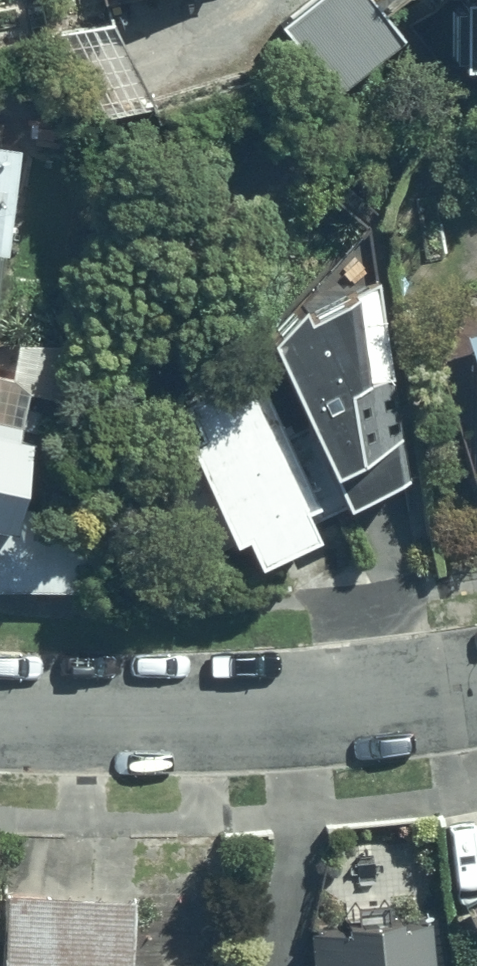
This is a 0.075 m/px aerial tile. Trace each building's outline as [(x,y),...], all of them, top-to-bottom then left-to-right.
[(383,0),(321,0),(292,22),(342,87),(410,36),(383,0)] [(29,148),(0,143),(0,324),(29,148)] [(312,301),(281,338),(357,506),(420,481),(388,279),(319,317),(312,301)] [(205,459),(173,473),(210,551),(241,536),(244,543),(257,537),(270,565),(327,539),(313,509),(323,504),(258,364),(188,396),(212,446),(201,451),(205,459)] [(23,519),(44,426),(0,416),(0,514),(23,519)] [(9,965),(205,965),(134,962),(137,895),(13,889),(9,965)] [(447,923),(318,927),(319,965),(448,965),(447,923)]
